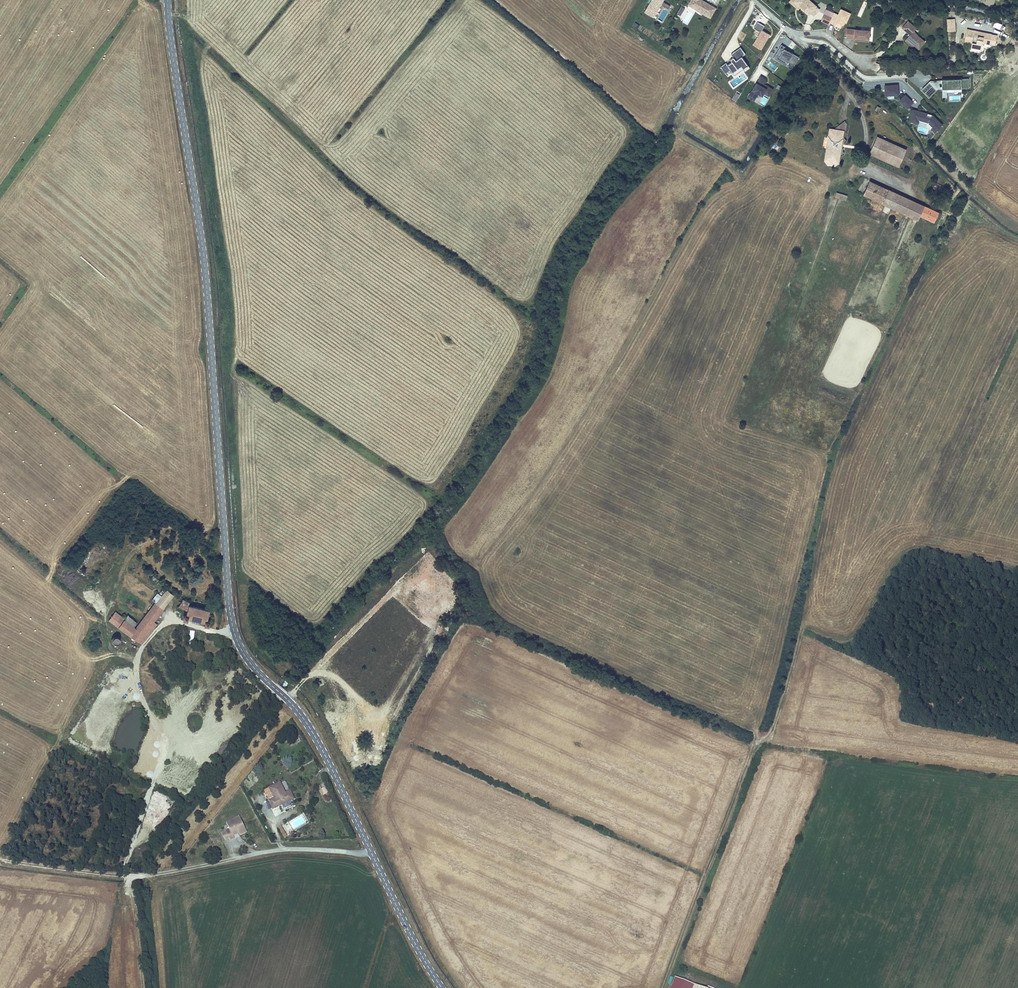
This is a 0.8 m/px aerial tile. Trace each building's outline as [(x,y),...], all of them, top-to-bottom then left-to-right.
[(663,0),(653,0),(647,10),(654,15),(660,4),(669,9),(670,6),(662,1),(663,0)] [(689,5),(697,10),(700,9),(704,11),(703,13),(707,16),(713,6),(708,4),(708,5),(705,3),(705,1),(702,0),(692,0),(689,5)] [(795,0),(791,0),(789,2),(798,9),(800,7),(799,5),(794,1),(795,0)] [(810,0),(795,0),(794,1),(799,5),(799,4),(801,6),(800,7),(809,14),(811,13),(814,15),(820,9),(816,6),(817,6),(810,0)] [(710,18),(716,8),(713,6),(707,16),(710,18)] [(846,23),(850,13),(841,9),(838,14),(834,12),(832,16),(832,17),(829,23),(840,28),(841,25),(844,24),(845,22),(846,23)] [(829,23),(832,17),(824,14),(821,21),(828,24),(829,23)] [(955,19),(947,19),(947,31),(956,31),(955,19)] [(914,27),(907,21),(902,27),(910,33),(905,39),(908,42),(909,41),(913,44),(917,48),(923,40),(911,30),(914,27)] [(763,30),(765,26),(758,22),(755,28),(761,31),(752,45),(761,50),(769,36),(770,34),(763,30)] [(847,29),(847,38),(855,39),(869,40),(870,31),(847,29)] [(992,34),(981,32),(980,36),(974,35),(975,31),(967,29),(965,42),(972,43),(971,47),(981,49),(982,43),(990,44),(992,34)] [(794,66),(799,57),(784,49),(785,47),(781,45),(775,55),(794,66)] [(749,66),(742,57),(745,54),(741,47),(731,54),(734,58),(730,60),(732,62),(728,65),(726,63),(721,67),(726,74),(729,71),(731,74),(733,73),(741,66),(743,69),(744,70),(749,66)] [(735,75),(743,69),(741,66),(733,73),(735,75)] [(773,89),(763,83),(766,79),(761,76),(751,94),(756,97),(758,94),(762,96),(764,93),(769,96),(773,89)] [(968,80),(941,80),(941,81),(941,90),(946,90),(968,89),(968,80)] [(931,81),(928,84),(935,91),(937,90),(941,90),(941,81),(931,81)] [(928,84),(921,91),(928,98),(935,91),(928,84)] [(898,95),(897,85),(884,86),(885,96),(898,95)] [(912,103),(905,95),(899,101),(906,108),(912,103)] [(942,125),(932,115),(930,117),(926,116),(927,114),(912,110),(909,121),(917,124),(918,121),(927,123),(932,127),(930,129),(934,133),(942,125)] [(826,148),(826,150),(827,151),(827,154),(829,157),(835,158),(840,155),(844,152),(843,151),(843,148),(841,148),(840,148),(841,143),(842,143),(844,143),(844,141),(846,140),(844,137),(841,133),(842,126),(838,126),(834,129),(832,129),(831,133),(830,132),(830,136),(828,136),(827,139),(826,148)] [(877,138),(869,155),(898,168),(906,151),(877,138)] [(826,150),(824,159),(827,162),(827,161),(837,162),(836,163),(839,161),(840,155),(835,158),(829,157),(827,154),(827,151),(826,150)] [(869,183),(863,194),(882,203),(888,189),(870,181),(869,183)] [(888,189),(882,203),(891,207),(897,194),(888,189)] [(897,194),(891,207),(918,220),(920,215),(924,206),(897,194)] [(924,206),(920,215),(925,217),(929,208),(924,206)] [(929,208),(925,217),(934,222),(938,212),(929,208)] [(162,595),(155,603),(162,609),(173,595),(166,589),(161,595),(162,595)] [(186,616),(183,615),(182,619),(186,620),(187,618),(204,622),(203,624),(207,625),(208,621),(205,621),(208,609),(188,605),(189,603),(182,599),(178,606),(185,609),(187,610),(186,616)] [(124,619),(118,627),(138,641),(153,621),(163,609),(162,609),(155,603),(135,628),(133,626),(124,619)] [(108,620),(118,627),(124,619),(114,612),(108,620)] [(128,615),(124,619),(133,626),(137,622),(128,615)] [(153,621),(138,641),(141,644),(157,624),(153,621)] [(270,788),(274,799),(269,801),(273,809),(294,799),(291,793),(287,796),(285,793),(280,783),(270,788)] [(274,799),(270,788),(264,791),(269,801),(274,799)] [(226,831),(222,833),(225,839),(229,837),(230,840),(235,838),(233,834),(238,831),(239,833),(246,829),(240,816),(227,822),(230,829),(226,831)] [(287,836),(281,826),(278,827),(284,838),(287,836)]
